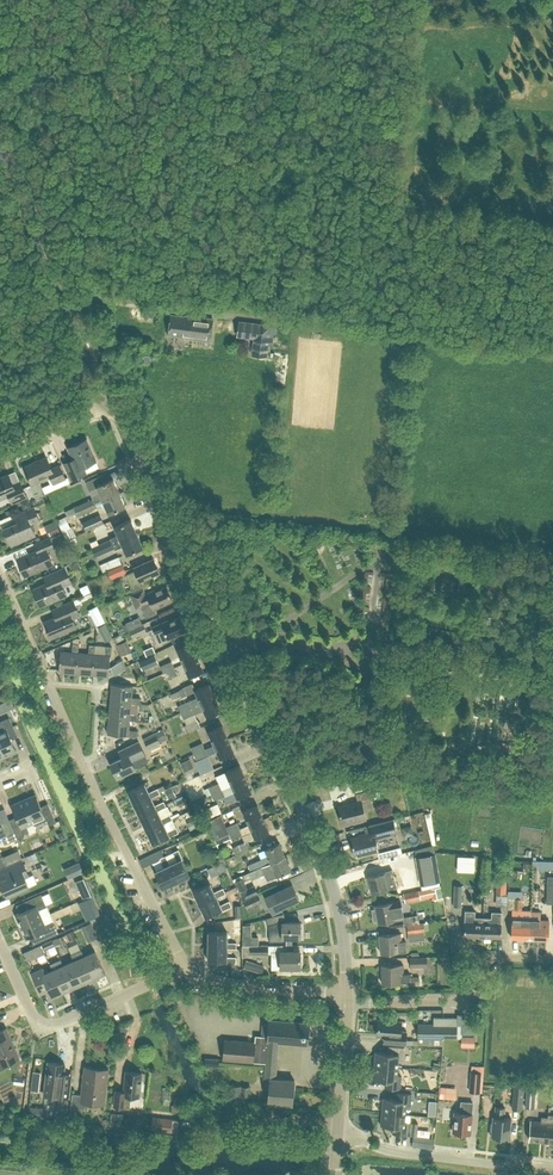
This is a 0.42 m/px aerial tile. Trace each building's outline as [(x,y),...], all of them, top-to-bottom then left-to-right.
[(171,314),(168,335),(185,337),(185,338),(210,341),(213,318),(185,315),(185,316),(171,314)] [(239,321),(238,335),(254,337),(252,354),(266,356),(270,325),(239,321)] [(86,438),(68,447),(73,458),(63,462),(71,479),(86,473),(84,466),(96,460),(86,438)] [(45,492),(61,485),(67,482),(59,464),(51,468),(46,456),(24,466),(32,484),(50,476),(53,481),(42,486),(45,492)] [(0,477),(0,498),(8,495),(12,502),(26,496),(20,481),(13,484),(8,473),(0,477)] [(90,490),(97,487),(100,495),(83,502),(87,511),(97,507),(95,502),(119,492),(113,478),(106,481),(102,474),(86,482),(90,490)] [(125,505),(119,492),(95,502),(97,507),(104,503),(108,513),(125,505)] [(74,507),(76,511),(78,515),(87,511),(83,502),(74,507)] [(4,527),(11,545),(35,534),(30,523),(39,519),(34,506),(14,515),(17,521),(4,527)] [(86,530),(91,528),(104,522),(100,514),(82,521),(86,530)] [(66,516),(57,520),(66,540),(76,535),(72,525),(67,527),(65,522),(68,521),(66,516)] [(93,551),(137,532),(131,518),(114,526),(118,534),(110,537),(110,539),(92,547),(93,551)] [(50,536),(58,531),(52,520),(43,525),(50,536)] [(143,546),(137,532),(93,551),(95,556),(114,547),(115,548),(122,545),(126,553),(143,546)] [(17,558),(24,575),(52,564),(47,551),(54,547),(50,537),(35,543),(37,550),(17,558)] [(108,569),(122,563),(118,556),(100,564),(103,571),(108,569)] [(143,586),(140,580),(159,571),(153,558),(133,567),(135,570),(125,574),(132,591),(143,586)] [(123,563),(122,563),(108,569),(112,578),(127,571),(123,563)] [(52,579),(33,588),(40,605),(66,594),(62,585),(71,582),(65,567),(50,573),(52,579)] [(146,616),(156,612),(154,608),(172,600),(166,586),(155,591),(154,589),(145,593),(143,588),(130,594),(136,607),(141,605),(146,616)] [(44,621),(51,637),(76,626),(72,617),(79,614),(75,606),(92,599),(90,594),(52,610),(55,617),(44,621)] [(120,601),(112,603),(115,611),(123,608),(120,601)] [(186,630),(179,616),(170,620),(169,619),(152,626),(155,633),(164,629),(168,638),(186,630)] [(344,634),(360,635),(361,621),(344,621),(344,634)] [(143,622),(129,629),(133,637),(147,630),(143,622)] [(125,636),(112,639),(116,651),(128,648),(125,636)] [(154,652),(175,645),(173,638),(152,645),(154,652)] [(77,652),(78,652),(79,643),(73,643),(72,652),(60,651),(58,672),(75,673),(77,652)] [(174,667),(183,663),(197,657),(191,643),(177,650),(180,656),(149,671),(151,676),(163,670),(163,672),(174,667)] [(75,673),(92,674),(93,654),(95,654),(95,644),(89,644),(89,653),(78,652),(77,652),(75,673)] [(93,654),(92,674),(108,676),(110,655),(111,655),(111,647),(105,646),(105,654),(95,654),(93,654)] [(155,653),(139,661),(143,669),(159,662),(155,653)] [(115,670),(123,663),(118,657),(109,665),(115,670)] [(203,670),(197,657),(183,663),(189,676),(203,670)] [(132,664),(119,673),(124,680),(137,671),(132,664)] [(174,667),(163,672),(167,679),(177,673),(174,667)] [(194,689),(198,696),(177,706),(179,712),(215,696),(209,683),(194,689)] [(131,702),(131,703),(140,704),(140,697),(131,697),(132,685),(111,684),(110,700),(131,702)] [(187,695),(186,694),(184,687),(164,696),(168,704),(187,695)] [(182,719),(203,709),(206,716),(221,710),(215,696),(179,712),(182,719)] [(110,700),(109,717),(130,719),(139,720),(139,714),(130,713),(131,703),(131,702),(110,700)] [(0,731),(0,747),(4,756),(16,750),(11,739),(18,736),(9,717),(0,721),(0,728),(1,730),(0,731)] [(130,719),(109,717),(107,734),(127,736),(137,737),(138,730),(129,729),(130,719)] [(185,725),(188,731),(200,726),(197,719),(185,725)] [(213,744),(228,738),(222,725),(208,731),(213,744)] [(162,728),(143,737),(148,747),(167,738),(162,728)] [(205,748),(193,753),(190,755),(199,774),(213,768),(207,755),(216,751),(219,758),(234,751),(228,738),(213,744),(205,748)] [(148,761),(145,754),(139,741),(125,747),(128,754),(110,762),(117,776),(148,761)] [(202,742),(191,748),(193,753),(205,748),(202,742)] [(225,771),(228,778),(205,789),(207,795),(211,794),(211,793),(245,778),(240,765),(225,771)] [(194,793),(206,787),(200,774),(188,779),(194,793)] [(251,791),(245,778),(211,793),(211,794),(214,800),(234,791),(237,798),(251,791)] [(150,795),(151,797),(160,793),(159,792),(166,788),(164,784),(149,792),(144,782),(127,790),(134,803),(150,795)] [(342,824),(366,818),(361,801),(372,798),(370,789),(355,793),(358,801),(338,806),(342,824)] [(35,794),(23,799),(35,827),(47,822),(49,825),(56,822),(47,802),(40,805),(35,794)] [(157,808),(157,810),(166,806),(163,800),(155,805),(151,797),(150,795),(134,803),(140,816),(157,808)] [(16,816),(9,819),(17,838),(25,834),(37,830),(35,827),(23,799),(11,804),(16,816)] [(243,811),(246,818),(226,827),(229,833),(263,818),(257,804),(243,811)] [(140,816),(146,829),(163,821),(163,823),(172,819),(170,813),(161,817),(157,810),(157,808),(140,816)] [(243,835),(252,831),(254,837),(269,831),(263,818),(229,833),(215,840),(220,849),(234,842),(238,852),(250,847),(247,839),(245,840),(243,835)] [(355,856),(378,850),(375,837),(396,832),(393,818),(383,821),(368,824),(370,833),(365,834),(364,833),(359,834),(360,835),(350,838),(355,856)] [(1,835),(4,843),(17,838),(9,819),(1,822),(0,819),(0,836),(1,835)] [(163,821),(146,829),(152,842),(168,835),(169,836),(178,832),(176,826),(167,830),(163,823),(163,821)] [(196,833),(202,846),(215,840),(209,827),(196,833)] [(255,848),(262,846),(259,838),(252,840),(255,848)] [(31,850),(41,845),(38,840),(28,846),(31,850)] [(234,878),(248,872),(285,855),(279,842),(265,848),(268,857),(259,861),(259,860),(235,871),(235,872),(232,873),(234,878)] [(257,853),(254,846),(240,852),(243,859),(257,853)] [(177,860),(169,864),(168,864),(176,881),(189,875),(181,859),(183,858),(178,849),(173,851),(177,860)] [(417,853),(397,858),(400,869),(420,864),(417,853)] [(162,887),(176,881),(168,864),(169,864),(165,855),(160,858),(164,866),(154,871),(162,887)] [(291,869),(285,855),(248,872),(249,874),(235,880),(244,898),(257,892),(253,885),(246,888),(244,882),(265,873),(267,879),(291,869)] [(211,881),(224,876),(221,869),(224,867),(220,856),(203,863),(211,881)] [(514,874),(517,861),(510,859),(507,872),(514,874)] [(27,873),(25,869),(26,868),(22,860),(0,870),(0,880),(7,895),(29,885),(25,876),(26,876),(27,873)] [(79,860),(64,868),(69,878),(84,870),(79,860)] [(391,869),(387,870),(366,876),(371,893),(390,888),(387,880),(394,878),(391,869)] [(507,879),(497,878),(496,892),(506,892),(507,879)] [(216,895),(216,897),(225,893),(223,887),(214,891),(209,882),(193,890),(199,903),(216,895)] [(230,884),(223,886),(226,895),(232,893),(230,884)] [(282,908),(281,906),(299,898),(292,884),(265,896),(272,912),(282,908)] [(462,884),(454,884),(453,906),(461,906),(462,884)] [(425,910),(434,909),(433,888),(424,888),(425,910)] [(418,889),(402,893),(404,902),(420,898),(418,889)] [(19,912),(15,914),(20,926),(41,916),(38,909),(47,906),(41,893),(16,904),(19,912)] [(262,902),(257,893),(244,899),(248,909),(262,902)] [(91,895),(78,901),(86,920),(100,913),(91,895)] [(220,904),(216,897),(216,895),(199,903),(205,916),(221,909),(222,910),(231,905),(229,900),(220,904)] [(400,900),(374,905),(378,923),(403,918),(400,900)] [(482,936),(483,916),(475,916),(475,910),(465,909),(464,935),(482,936)] [(491,917),(483,916),(482,936),(500,937),(501,911),(491,911),(491,917)] [(271,930),(271,937),(262,937),(262,944),(283,944),(283,937),(300,937),(300,921),(279,921),(278,915),(266,918),(269,930),(271,930)] [(20,926),(26,938),(41,931),(45,938),(58,932),(53,920),(45,923),(41,916),(20,926)] [(245,925),(255,924),(254,917),(244,918),(245,925)] [(511,937),(529,938),(530,918),(512,917),(511,937)] [(540,919),(530,918),(529,938),(548,939),(549,919),(540,919)] [(232,919),(232,934),(242,934),(242,919),(232,919)] [(423,922),(407,924),(408,933),(425,931),(423,922)] [(82,927),(88,941),(97,937),(91,923),(82,927)] [(227,946),(226,948),(236,948),(236,942),(227,942),(227,931),(208,931),(208,945),(227,946)] [(379,934),(380,952),(399,951),(398,942),(401,942),(400,933),(379,934)] [(403,943),(418,942),(418,933),(403,935),(403,943)] [(62,934),(52,939),(54,945),(60,943),(62,946),(66,944),(62,934)] [(44,949),(54,945),(52,939),(42,943),(44,949)] [(251,954),(268,954),(268,944),(262,944),(262,948),(251,948),(251,945),(242,945),(242,956),(251,956),(251,954)] [(227,946),(208,945),(208,960),(221,960),(221,968),(236,969),(236,956),(226,956),(226,948),(227,946)] [(74,959),(73,960),(83,982),(94,977),(84,955),(81,950),(72,954),(74,959)] [(95,950),(84,955),(94,977),(105,973),(95,950)] [(300,966),(300,951),(280,950),(280,951),(271,951),(271,968),(281,968),(281,966),(300,966)] [(424,955),(410,956),(410,965),(425,964),(424,955)] [(260,968),(259,958),(242,960),(243,970),(260,968)] [(53,969),(63,991),(73,987),(63,964),(61,959),(51,963),(53,969)] [(73,987),(83,982),(73,960),(63,964),(73,987)] [(410,973),(403,973),(403,964),(381,964),(381,982),(410,982),(410,983),(419,983),(419,977),(410,977),(410,973)] [(52,996),(63,991),(53,969),(47,971),(44,970),(43,967),(31,972),(40,993),(49,990),(52,996)] [(443,1045),(443,1038),(443,1036),(456,1036),(457,1017),(433,1017),(433,1023),(418,1023),(418,1039),(406,1039),(406,1045),(443,1045)] [(255,1035),(255,1041),(224,1038),(223,1058),(266,1062),(263,1088),(269,1088),(268,1102),(282,1103),(283,1105),(288,1105),(288,1104),(292,1104),(294,1079),(275,1077),(278,1041),(307,1044),(309,1022),(269,1019),(268,1023),(262,1022),(261,1035),(255,1035)] [(406,1030),(400,1030),(401,1021),(378,1019),(376,1035),(393,1036),(392,1043),(405,1044),(406,1030)] [(3,1028),(0,1030),(0,1065),(19,1057),(6,1027),(3,1028)] [(374,1065),(398,1067),(398,1059),(402,1060),(403,1046),(388,1045),(388,1052),(375,1051),(374,1065)] [(63,1073),(64,1063),(48,1061),(44,1095),(59,1097),(57,1109),(66,1110),(71,1073),(63,1073)] [(480,1092),(481,1065),(471,1064),(469,1091),(480,1092)] [(70,1107),(85,1109),(86,1102),(104,1104),(108,1068),(84,1065),(81,1094),(72,1093),(70,1107)] [(398,1067),(374,1065),(373,1079),(385,1080),(385,1087),(400,1088),(401,1075),(397,1074),(398,1067)] [(139,1096),(142,1072),(126,1070),(123,1091),(115,1090),(113,1105),(129,1107),(131,1095),(139,1096)] [(442,1082),(440,1094),(452,1095),(453,1084),(442,1082)] [(514,1083),(512,1108),(522,1109),(524,1084),(514,1083)] [(164,1087),(166,1095),(176,1093),(174,1085),(164,1087)] [(230,1085),(229,1097),(250,1098),(251,1086),(230,1085)] [(535,1091),(526,1090),(525,1107),(534,1107),(535,1091)] [(382,1111),(405,1113),(406,1106),(410,1106),(411,1093),(396,1091),(396,1098),(383,1097),(382,1111)] [(434,1106),(433,1098),(426,1098),(426,1107),(434,1106)] [(461,1133),(463,1132),(470,1133),(472,1102),(460,1101),(460,1112),(455,1112),(453,1131),(455,1131),(457,1133),(461,1133)] [(495,1116),(493,1116),(491,1136),(509,1137),(511,1117),(503,1117),(504,1107),(496,1106),(495,1116)] [(405,1113),(382,1111),(380,1125),(393,1126),(392,1133),(407,1134),(409,1122),(405,1121),(405,1113)] [(542,1140),(552,1141),(552,1114),(548,1113),(547,1116),(548,1116),(546,1129),(544,1128),(542,1140)] [(529,1139),(542,1140),(544,1128),(546,1129),(548,1116),(547,1116),(541,1115),(541,1120),(531,1119),(529,1139)] [(172,1118),(153,1116),(151,1129),(171,1131),(172,1118)] [(412,1144),(430,1145),(430,1134),(412,1134),(412,1144)]
